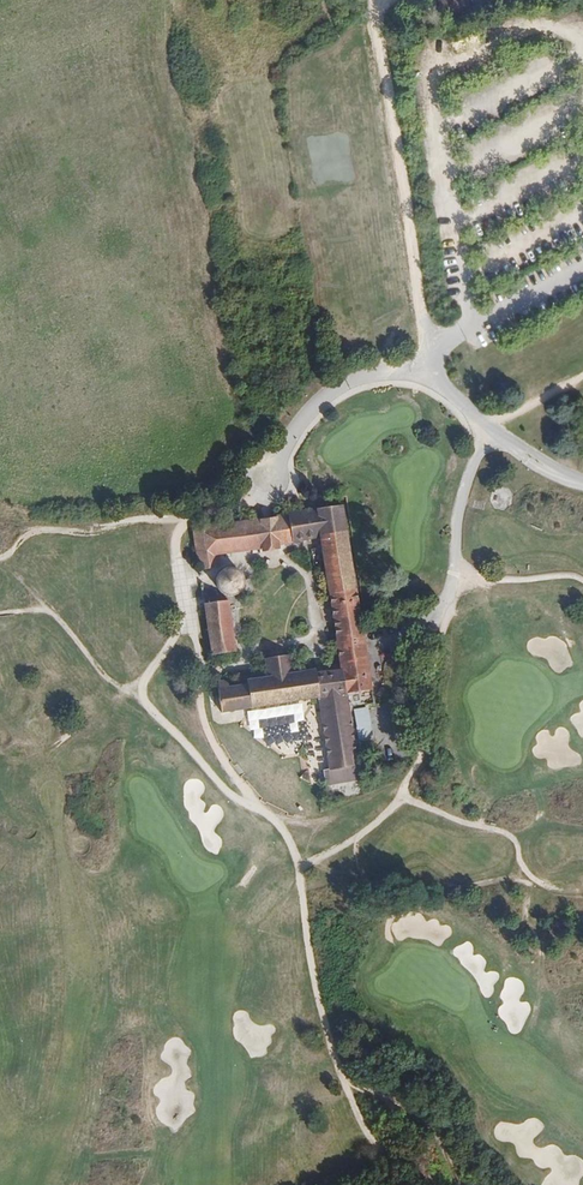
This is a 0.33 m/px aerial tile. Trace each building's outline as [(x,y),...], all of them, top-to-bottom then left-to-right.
[(440,12),(470,10),(469,0),(439,0),(440,12)] [(504,493),(500,493),(496,496),(495,499),(496,503),(497,505),(499,506),(504,508),(507,507),(509,504),(510,502),(509,496),(507,494),(504,493)] [(275,532),(280,559),(322,553),(341,678),(316,682),(316,684),(294,687),(291,671),(267,674),(270,691),(249,694),(250,699),(231,701),(231,698),(219,697),(221,706),(219,706),(222,727),(319,714),(331,784),(360,781),(351,720),(374,717),(344,521),(275,532)] [(256,562),(280,559),(275,532),(252,535),(256,562)] [(202,583),(214,581),(212,570),(220,569),(256,562),(252,535),(196,544),(202,583)] [(220,569),(212,570),(214,581),(222,580),(220,569)] [(243,589),(235,582),(231,581),(227,582),(223,585),(219,590),(218,596),(220,603),(224,607),(229,609),(239,607),(242,605),(245,601),(246,594),(243,589)] [(214,669),(238,666),(229,615),(224,615),(224,612),(218,605),(206,606),(214,669)] [(417,693),(410,693),(411,705),(418,704),(417,693)] [(329,813),(363,810),(359,789),(362,789),(360,781),(331,784),(325,784),(329,813)]
